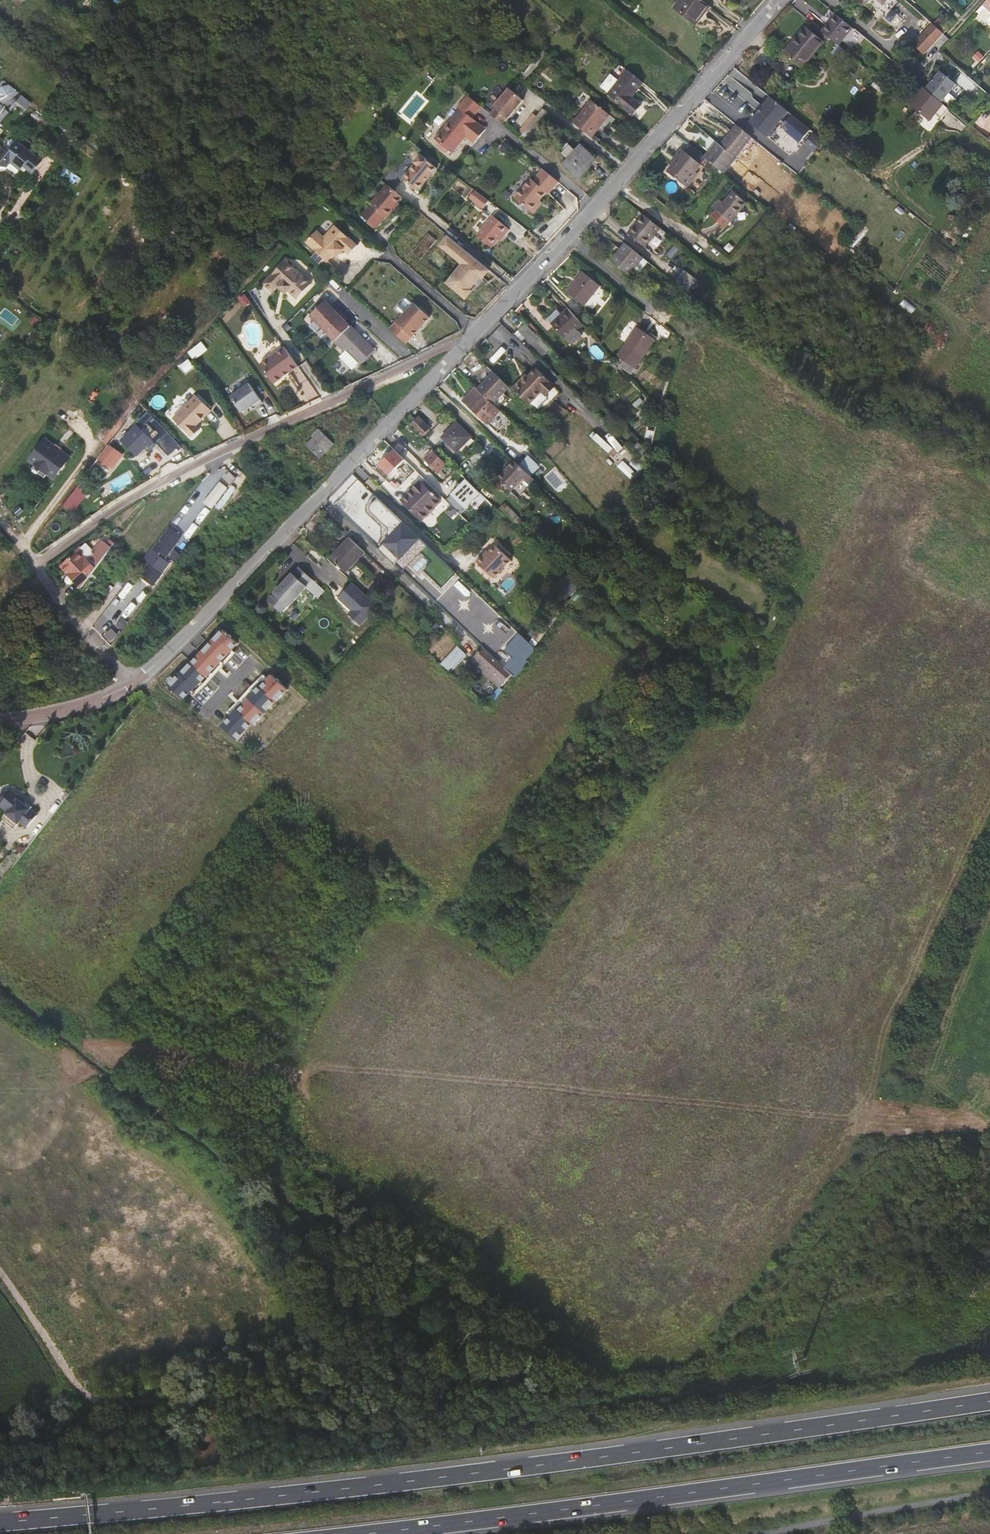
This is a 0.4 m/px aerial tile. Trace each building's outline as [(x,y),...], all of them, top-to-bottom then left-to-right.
[(704,15),(702,14),(708,5),(702,0),(680,0),(674,7),(697,24),(704,15)] [(984,5),(977,12),(987,21),(989,21),(989,0),(988,0),(984,5)] [(702,14),(704,15),(710,7),(708,5),(702,14)] [(836,14),(822,31),(839,45),(853,28),(836,14)] [(937,19),(932,24),(943,34),(949,28),(937,19)] [(522,28),(512,20),(507,27),(517,35),(522,28)] [(924,55),(943,34),(932,24),(913,44),(924,55)] [(806,26),(793,42),(795,44),(808,28),(806,26)] [(795,44),(793,42),(783,53),(802,69),(824,41),(808,28),(795,44)] [(474,37),(467,31),(461,39),(468,45),(474,37)] [(848,53),(839,45),(833,53),(842,61),(848,53)] [(520,78),(523,81),(547,52),(543,49),(539,54),(523,74),(520,78)] [(632,98),(644,83),(627,69),(620,79),(612,72),(600,86),(608,93),(608,94),(634,115),(641,105),(632,98)] [(724,84),(754,105),(764,92),(733,71),(724,84)] [(931,83),(926,89),(941,102),(956,85),(940,72),(935,78),(932,76),(928,81),(931,83)] [(9,105),(17,87),(3,82),(0,89),(0,101),(9,105)] [(524,100),(510,88),(495,107),(490,113),(504,124),(509,119),(524,100)] [(482,106),(468,94),(458,107),(460,108),(434,139),(452,153),(466,137),(474,144),(487,129),(473,118),(482,106)] [(810,129),(771,97),(750,122),(768,136),(772,136),(776,130),(776,127),(781,120),(784,123),(785,130),(800,142),(810,129)] [(574,122),(592,137),(609,115),(592,100),(574,122)] [(11,110),(0,102),(0,126),(11,110)] [(552,116),(543,108),(527,128),(536,135),(552,116)] [(735,157),(752,138),(742,130),(738,126),(722,146),(735,157)] [(536,135),(527,128),(519,137),(531,147),(539,137),(536,135)] [(816,152),(825,139),(815,132),(806,144),(816,152)] [(17,140),(11,148),(7,145),(0,154),(0,162),(8,168),(11,164),(21,172),(24,167),(33,174),(43,161),(17,140)] [(781,161),(757,141),(754,145),(778,164),(781,161)] [(717,143),(705,158),(707,159),(724,173),(736,158),(735,157),(722,146),(717,143)] [(597,159),(581,145),(575,151),(569,145),(562,153),(568,159),(562,165),(578,180),(597,159)] [(684,151),(702,166),(707,159),(705,158),(689,145),(684,151)] [(685,186),(696,173),(702,166),(684,151),(682,149),(677,156),(679,159),(668,172),(685,186)] [(440,163),(424,151),(421,155),(436,167),(440,163)] [(403,179),(418,191),(436,167),(421,155),(420,155),(414,162),(415,163),(403,179)] [(533,180),(531,178),(515,198),(531,212),(540,201),(543,203),(559,182),(543,168),(533,180)] [(699,175),(696,173),(685,186),(688,188),(699,175)] [(403,197),(388,184),(367,209),(382,222),(387,216),(388,217),(394,210),(393,209),(397,205),(403,197)] [(741,187),(736,194),(748,203),(753,196),(741,187)] [(488,200),(474,189),(469,197),(483,207),(488,200)] [(726,205),(720,211),(715,218),(728,229),(749,204),(748,203),(736,194),(736,193),(726,205)] [(540,201),(531,212),(534,214),(543,203),(540,201)] [(720,211),(726,205),(721,201),(716,208),(720,211)] [(510,228),(493,216),(478,235),(492,247),(498,240),(502,234),(504,235),(510,228)] [(652,255),(667,236),(643,216),(627,236),(652,255)] [(357,246),(335,225),(324,237),(318,230),(306,243),(317,252),(325,259),(328,262),(333,256),(337,259),(344,251),(349,255),(357,246)] [(421,259),(437,240),(429,232),(413,252),(421,259)] [(484,278),(490,270),(449,236),(442,244),(459,259),(459,260),(465,265),(448,284),(466,299),(473,291),(471,289),(482,276),(484,278)] [(611,261),(629,275),(635,268),(640,272),(649,262),(625,244),(611,261)] [(317,252),(312,256),(320,263),(325,259),(317,252)] [(308,279),(282,255),(260,279),(269,287),(274,282),(277,284),(279,281),(285,286),(294,294),(308,279)] [(684,270),(675,282),(688,293),(697,280),(684,270)] [(600,286),(583,272),(567,292),(584,306),(600,286)] [(12,277),(5,273),(1,279),(8,284),(12,277)] [(11,287),(6,283),(2,287),(7,292),(11,287)] [(587,304),(592,308),(605,294),(600,289),(587,304)] [(251,303),(245,295),(239,299),(245,307),(251,303)] [(389,328),(405,343),(430,316),(414,301),(389,328)] [(312,316),(324,328),(341,312),(336,306),(333,309),(326,302),(312,316)] [(568,309),(562,315),(563,317),(554,326),(568,342),(572,345),(577,340),(582,335),(577,330),(583,325),(568,309)] [(324,328),(338,343),(352,329),(344,320),(347,317),(341,312),(324,328)] [(563,317),(562,315),(552,324),(553,325),(554,326),(563,317)] [(525,324),(519,330),(534,346),(543,356),(549,350),(525,324)] [(655,339),(637,327),(617,357),(623,361),(619,366),(631,375),(635,368),(655,339)] [(374,351),(352,329),(338,343),(346,352),(341,357),(353,370),(361,363),(374,351)] [(534,346),(519,330),(513,335),(530,351),(534,346)] [(296,362),(282,343),(258,360),(271,379),(296,362)] [(488,375),(476,388),(478,390),(491,402),(507,386),(487,367),(483,371),(488,375)] [(521,381),(513,389),(529,405),(533,408),(536,408),(546,398),(546,394),(555,386),(537,369),(529,378),(523,384),(521,381)] [(523,384),(529,378),(526,375),(521,381),(523,384)] [(264,404),(251,385),(232,397),(243,413),(251,408),(255,405),(257,409),(264,404)] [(463,402),(465,404),(478,390),(476,388),(463,402)] [(478,390),(465,404),(483,420),(496,407),(491,402),(478,390)] [(199,428),(195,424),(211,408),(196,393),(172,416),(191,435),(199,428)] [(656,410),(651,404),(640,414),(646,420),(656,410)] [(496,407),(491,412),(499,419),(504,414),(496,407)] [(169,433),(150,413),(123,439),(137,454),(152,440),(156,445),(169,433)] [(430,428),(419,417),(412,424),(423,436),(430,428)] [(456,423),(448,431),(451,433),(458,425),(456,423)] [(474,440),(458,425),(451,433),(448,431),(442,437),(457,452),(466,443),(469,446),(474,440)] [(113,433),(104,427),(98,436),(106,442),(113,433)] [(333,444),(319,430),(312,436),(314,438),(307,445),(319,458),(323,454),(326,458),(333,451),(330,448),(333,444)] [(54,479),(69,458),(44,440),(29,460),(35,465),(47,474),(54,479)] [(640,442),(632,450),(640,458),(647,450),(640,442)] [(119,452),(110,445),(99,459),(108,466),(119,452)] [(394,448),(379,465),(390,476),(406,459),(394,448)] [(446,464),(433,451),(425,459),(438,472),(446,464)] [(528,473),(536,465),(528,457),(520,465),(528,473)] [(498,478),(512,491),(528,473),(520,465),(515,460),(498,478)] [(365,462),(360,467),(370,477),(375,471),(367,462),(365,462)] [(47,474),(35,465),(32,469),(44,478),(47,474)] [(544,472),(536,465),(528,473),(530,475),(536,480),(544,472)] [(238,478),(231,471),(226,476),(233,483),(238,478)] [(464,479),(457,471),(449,479),(456,486),(464,479)] [(195,496),(206,502),(219,479),(207,473),(195,496)] [(528,473),(512,491),(520,498),(536,480),(530,475),(528,473)] [(221,481),(205,502),(212,508),(229,487),(221,481)] [(422,520),(441,501),(420,482),(402,501),(422,520)] [(90,489),(82,483),(78,487),(86,494),(90,489)] [(378,496),(365,510),(389,534),(378,546),(397,565),(422,539),(378,496)] [(456,503),(450,509),(456,515),(462,509),(456,503)] [(522,521),(505,503),(499,508),(517,526),(522,521)] [(170,530),(155,550),(166,558),(181,538),(170,530)] [(181,552),(190,541),(184,536),(175,547),(181,552)] [(346,572),(365,553),(349,538),(330,558),(346,572)] [(94,554),(91,558),(99,564),(111,548),(104,543),(94,554)] [(497,544),(492,549),(508,564),(513,559),(497,544)] [(443,586),(456,572),(427,545),(422,551),(433,562),(426,569),(443,586)] [(78,552),(65,565),(73,573),(70,576),(81,587),(95,569),(99,564),(91,558),(94,554),(87,547),(83,551),(81,549),(78,552)] [(323,556),(313,547),(308,553),(318,562),(323,556)] [(492,549),(490,551),(486,555),(484,554),(478,560),(496,577),(508,564),(492,549)] [(152,563),(144,574),(155,582),(163,571),(152,563)] [(62,568),(70,576),(73,573),(65,565),(62,568)] [(306,587),(312,580),(300,568),(294,575),(293,574),(274,593),(275,594),(288,606),(289,607),(307,588),(306,587)] [(557,584),(572,595),(579,586),(564,574),(557,584)] [(352,584),(347,580),(343,585),(347,590),(352,584)] [(367,593),(368,607),(378,606),(377,593),(367,593)] [(288,606),(275,594),(268,601),(281,613),(288,606)] [(559,615),(554,611),(539,631),(544,635),(545,633),(559,615)] [(124,630),(129,621),(123,617),(117,626),(124,630)] [(441,626),(437,622),(432,627),(436,630),(441,626)] [(171,687),(190,701),(238,642),(220,627),(171,687)] [(118,635),(111,629),(106,635),(113,642),(118,635)] [(500,686),(510,675),(481,647),(472,657),(479,663),(476,666),(499,687),(500,686)] [(456,661),(449,654),(441,663),(448,670),(456,661)] [(268,677),(264,674),(220,724),(241,742),(288,688),(272,673),(268,677)] [(474,694),(478,697),(482,692),(479,689),(474,694)] [(680,724),(666,714),(660,724),(673,733),(680,724)] [(14,809),(12,811),(25,821),(26,819),(33,825),(44,811),(34,804),(32,806),(29,803),(32,799),(17,788),(16,790),(14,788),(8,789),(5,794),(5,799),(8,801),(6,803),(14,809)] [(486,1271),(480,1268),(476,1274),(481,1278),(486,1271)] [(458,1282),(456,1284),(467,1294),(469,1292),(458,1282)] [(467,1294),(456,1284),(445,1296),(454,1304),(460,1297),(463,1299),(467,1294)] [(391,1311),(382,1295),(378,1297),(377,1296),(372,1299),(381,1316),(391,1311)] [(389,1340),(394,1337),(398,1334),(396,1331),(392,1326),(384,1332),(389,1340)] [(398,1334),(394,1337),(400,1346),(409,1339),(401,1328),(396,1331),(398,1334)]
